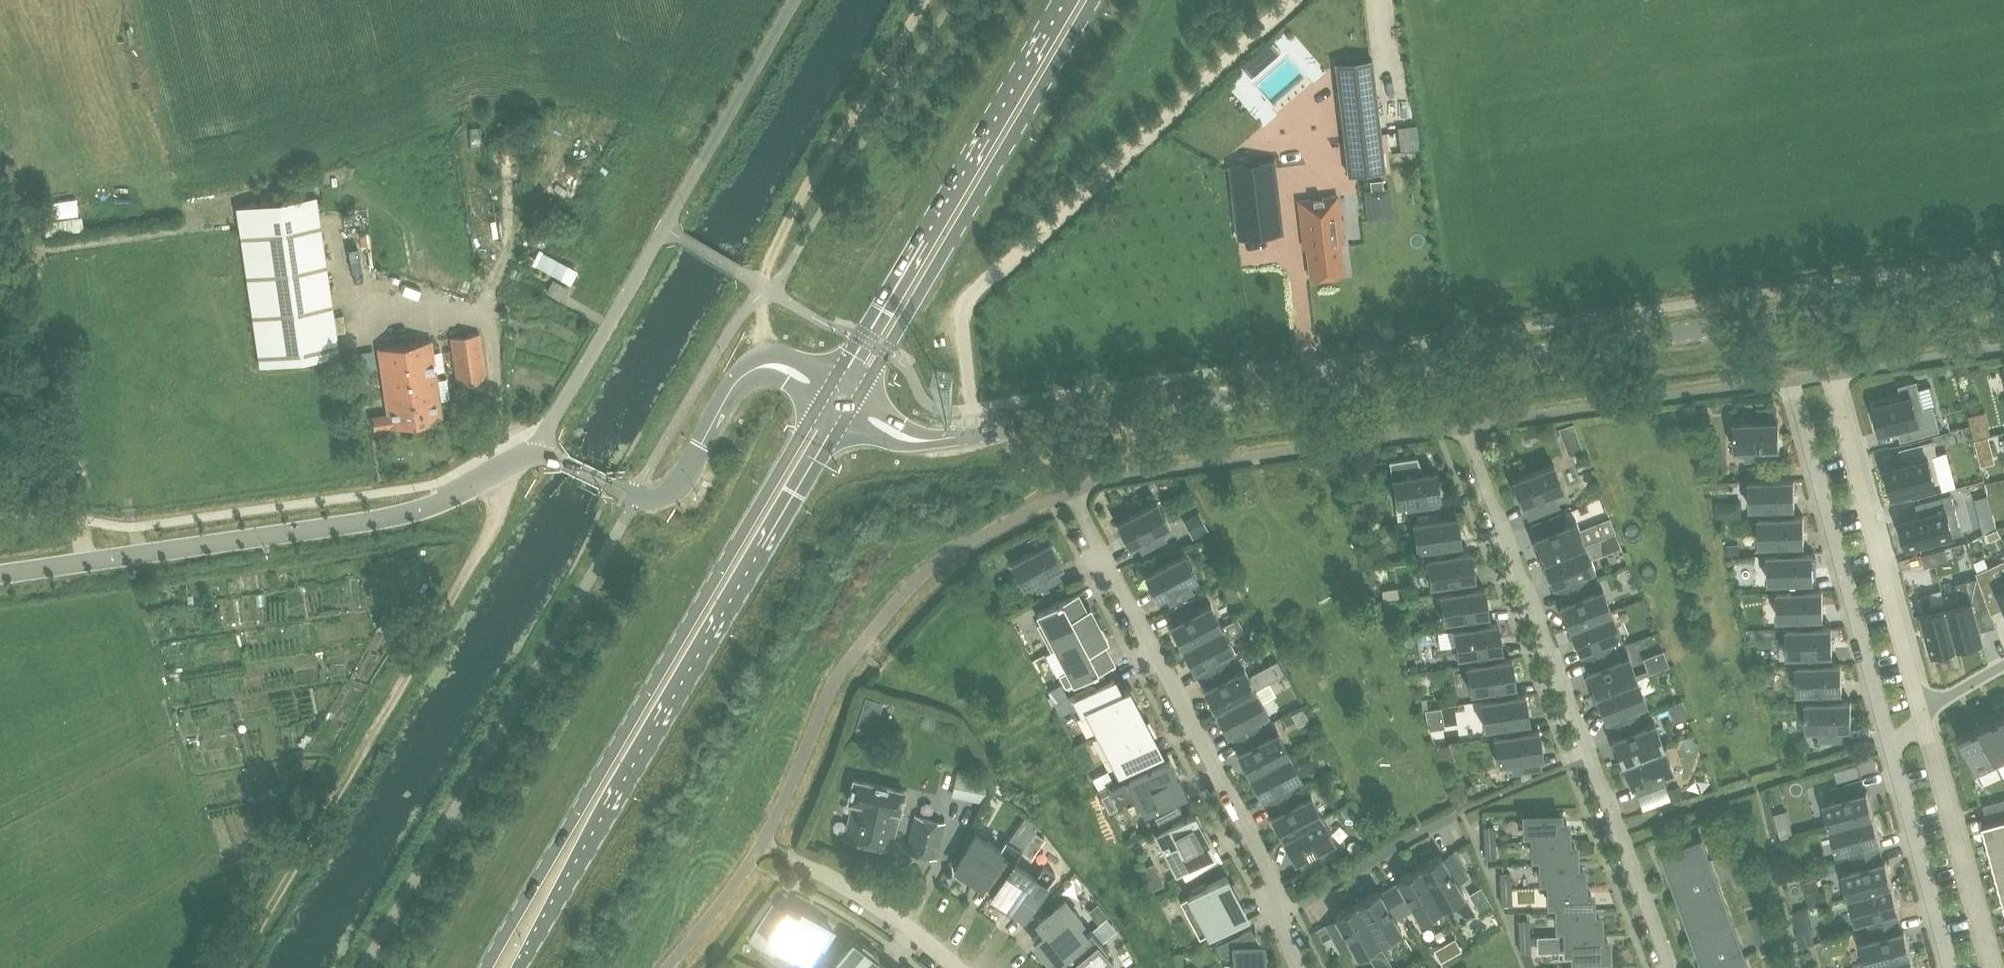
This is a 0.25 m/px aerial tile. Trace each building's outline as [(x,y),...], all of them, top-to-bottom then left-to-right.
[(1372,59),(1335,64),(1348,175),(1385,170),(1372,59)] [(1237,236),(1284,230),(1275,157),(1228,162),(1237,236)] [(1364,190),(1365,203),(1392,199),(1390,187),(1384,188),(1383,179),(1370,180),(1371,189),(1364,190)] [(339,352),(320,217),(317,195),(237,206),(260,364),(339,352)] [(1343,243),(1337,196),(1299,200),(1304,247),(1307,247),(1310,276),(1343,272),(1340,243),(1343,243)] [(578,282),(585,269),(545,247),(538,260),(578,282)] [(561,300),(568,289),(553,281),(547,292),(561,300)] [(488,381),(481,334),(449,340),(456,385),(488,381)] [(436,379),(431,342),(380,349),(389,415),(372,418),(374,430),(442,421),(439,399),(450,397),(447,378),(436,379)] [(1877,415),(1873,416),(1876,430),(1880,429),(1881,432),(1910,425),(1913,438),(1940,431),(1934,406),(1924,408),(1917,381),(1900,385),(1903,398),(1874,405),(1877,415)] [(1780,446),(1779,420),(1777,420),(1777,409),(1758,409),(1759,421),(1734,422),(1735,448),(1745,447),(1745,459),(1779,458),(1778,446),(1780,446)] [(1973,427),(1975,437),(1991,434),(1988,422),(1973,427)] [(1975,441),(1977,451),(1991,447),(1989,436),(1975,440),(1975,441)] [(1912,460),(1887,466),(1893,493),(1941,481),(1934,455),(1938,454),(1934,440),(1908,446),(1912,460)] [(1438,496),(1440,496),(1436,470),(1423,472),(1417,456),(1392,460),(1394,477),(1392,477),(1396,503),(1405,501),(1407,513),(1440,508),(1438,496)] [(1554,461),(1511,477),(1521,505),(1523,504),(1529,520),(1561,508),(1554,492),(1564,488),(1554,461)] [(1758,518),(1759,518),(1804,517),(1804,516),(1793,516),(1792,505),(1795,505),(1794,479),(1749,481),(1750,497),(1749,497),(1750,507),(1758,507),(1758,506),(1762,506),(1763,517),(1758,518)] [(1921,515),(1903,520),(1910,547),(1961,533),(1950,495),(1918,503),(1921,515)] [(1715,501),(1716,517),(1728,517),(1727,500),(1715,501)] [(1117,522),(1129,545),(1136,541),(1142,552),(1165,539),(1160,529),(1169,524),(1165,515),(1164,515),(1157,501),(1117,522)] [(1183,519),(1194,539),(1209,531),(1198,511),(1183,519)] [(1534,537),(1543,560),(1585,544),(1576,521),(1564,525),(1560,514),(1532,525),(1537,536),(1534,537)] [(1426,558),(1471,552),(1471,551),(1460,553),(1458,541),(1461,541),(1457,516),(1413,522),(1416,548),(1429,546),(1431,557),(1426,558)] [(1768,555),(1813,553),(1802,553),(1801,542),(1805,542),(1804,517),(1759,518),(1759,534),(1759,544),(1768,544),(1768,543),(1772,543),(1772,554),(1768,555)] [(1998,529),(1987,533),(1990,541),(2001,536),(1998,529)] [(1062,564),(1050,541),(1011,562),(1019,576),(1018,577),(1023,585),(1032,580),(1038,591),(1061,579),(1055,568),(1062,564)] [(1555,582),(1559,592),(1586,582),(1582,572),(1594,567),(1585,544),(1543,560),(1552,583),(1555,582)] [(1725,553),(1740,554),(1740,544),(1725,544),(1725,553)] [(1440,593),(1440,594),(1484,587),(1473,588),(1471,577),(1475,577),(1471,552),(1426,558),(1430,583),(1443,581),(1444,593),(1440,593)] [(1145,575),(1157,597),(1164,593),(1170,604),(1193,591),(1188,581),(1197,576),(1185,553),(1145,575)] [(1777,580),(1781,580),(1781,592),(1777,592),(1823,590),(1812,590),(1811,579),(1814,579),(1813,553),(1768,555),(1768,571),(1768,581),(1777,581),(1777,580)] [(1977,571),(1992,612),(2003,607),(2003,576),(1997,580),(1990,565),(1977,571)] [(1951,579),(1929,588),(1934,599),(1956,590),(1951,579)] [(1560,604),(1569,627),(1611,611),(1602,588),(1590,592),(1586,582),(1559,592),(1563,603),(1560,604)] [(1453,629),(1453,630),(1498,623),(1498,622),(1487,624),(1485,613),(1488,612),(1484,587),(1440,594),(1443,619),(1456,617),(1458,628),(1453,629)] [(1960,608),(1948,613),(1965,655),(1987,647),(1976,620),(1991,614),(1976,587),(1955,596),(1960,608)] [(1787,617),(1791,617),(1791,628),(1787,628),(1787,629),(1832,627),(1821,627),(1820,616),(1824,615),(1823,590),(1777,592),(1778,608),(1777,608),(1778,618),(1787,618),(1787,617)] [(1077,591),(1063,598),(1037,612),(1042,622),(1038,624),(1051,649),(1096,626),(1093,622),(1096,620),(1089,606),(1086,608),(1077,591)] [(1171,624),(1182,646),(1222,625),(1210,603),(1199,609),(1194,598),(1167,612),(1173,623),(1171,624)] [(1931,608),(1921,612),(1943,665),(1965,655),(1948,613),(1935,618),(1931,608)] [(1581,649),(1585,660),(1612,649),(1608,639),(1620,634),(1611,611),(1569,627),(1578,650),(1581,649)] [(1467,665),(1512,659),(1511,658),(1500,660),(1499,648),(1502,648),(1498,623),(1453,630),(1457,654),(1470,652),(1471,664),(1467,665)] [(1182,646),(1194,668),(1196,667),(1202,677),(1228,663),(1223,653),(1234,647),(1222,625),(1182,646)] [(1114,661),(1107,648),(1103,641),(1106,639),(1100,627),(1097,629),(1096,626),(1051,649),(1052,650),(1056,648),(1067,670),(1060,673),(1067,686),(1114,661)] [(1796,654),(1800,653),(1800,665),(1796,665),(1796,666),(1841,664),(1830,664),(1830,652),(1833,652),(1832,627),(1787,629),(1787,644),(1787,654),(1796,654)] [(1586,671),(1595,694),(1637,678),(1628,655),(1616,659),(1612,649),(1585,660),(1589,670),(1586,671)] [(1480,700),(1480,701),(1525,694),(1514,695),(1512,684),(1515,683),(1512,659),(1467,665),(1470,690),(1483,688),(1485,699),(1480,700)] [(1277,660),(1248,675),(1255,688),(1284,673),(1277,660)] [(1204,688),(1216,710),(1255,689),(1255,688),(1248,675),(1244,667),(1233,673),(1228,663),(1202,677),(1207,687),(1204,688)] [(1409,665),(1410,672),(1419,670),(1418,664),(1409,665)] [(1652,664),(1640,669),(1648,689),(1660,684),(1652,664)] [(1806,702),(1806,703),(1851,701),(1851,700),(1840,701),(1839,689),(1842,689),(1841,664),(1796,666),(1797,681),(1796,681),(1797,691),(1806,691),(1806,690),(1809,690),(1810,702),(1806,702)] [(1113,678),(1096,687),(1074,698),(1082,713),(1087,710),(1099,734),(1140,712),(1135,702),(1139,700),(1131,686),(1121,691),(1113,678)] [(1595,694),(1604,718),(1607,716),(1611,727),(1638,716),(1634,706),(1646,701),(1637,678),(1595,694)] [(1049,690),(1056,706),(1067,700),(1066,696),(1067,695),(1061,683),(1049,690)] [(1230,731),(1235,740),(1261,727),(1256,717),(1267,711),(1255,689),(1216,710),(1227,732),(1230,731)] [(1494,736),(1539,730),(1538,729),(1527,731),(1526,719),(1529,719),(1525,694),(1480,701),(1484,726),(1497,724),(1498,735),(1494,736)] [(1852,726),(1851,701),(1806,703),(1806,718),(1806,728),(1815,728),(1815,727),(1819,727),(1819,741),(1849,740),(1849,726),(1852,726)] [(1160,750),(1153,736),(1157,734),(1149,721),(1146,722),(1140,712),(1099,734),(1119,771),(1160,750)] [(1612,738),(1621,762),(1663,745),(1654,722),(1642,727),(1638,716),(1611,727),(1615,737),(1612,738)] [(2002,717),(2001,717),(1994,720),(1993,718),(1980,724),(1981,726),(1999,765),(2003,763),(2003,721),(2002,717)] [(1999,765),(1981,726),(1973,730),(1972,728),(1959,734),(1977,775),(1999,765)] [(1237,752),(1249,774),(1289,753),(1277,731),(1266,737),(1261,727),(1235,740),(1240,750),(1237,752)] [(1539,755),(1542,755),(1539,730),(1494,736),(1498,761),(1510,759),(1512,773),(1541,768),(1539,755)] [(1672,768),(1663,745),(1621,762),(1630,785),(1633,784),(1637,795),(1665,784),(1661,773),(1672,768)] [(1263,794),(1268,804),(1295,790),(1289,781),(1300,775),(1289,753),(1249,774),(1261,796),(1263,794)] [(1174,795),(1182,791),(1173,773),(1176,771),(1169,758),(1110,789),(1118,805),(1137,797),(1145,810),(1151,807),(1157,819),(1180,807),(1174,795)] [(904,791),(860,781),(853,779),(848,801),(853,802),(845,837),(891,847),(904,791)] [(1826,811),(1830,827),(1874,815),(1867,791),(1864,792),(1861,780),(1832,787),(1836,799),(1832,800),(1823,802),(1826,812),(1826,811)] [(1667,789),(1672,803),(1684,798),(1679,785),(1667,789)] [(1271,816),(1282,837),(1322,817),(1311,795),(1300,800),(1295,790),(1268,804),(1274,814),(1271,816)] [(1176,870),(1199,858),(1213,850),(1202,828),(1205,827),(1197,812),(1157,833),(1176,870)] [(1559,813),(1524,815),(1525,824),(1525,832),(1532,832),(1532,840),(1568,838),(1567,830),(1567,822),(1560,822),(1559,813)] [(1849,847),(1852,858),(1880,850),(1877,839),(1880,839),(1874,815),(1830,827),(1834,841),(1834,842),(1836,851),(1845,849),(1845,848),(1849,847)] [(936,858),(944,822),(915,816),(907,851),(936,858)] [(1334,839),(1322,817),(1282,837),(1294,859),(1297,858),(1302,869),(1329,855),(1323,844),(1334,839)] [(1982,823),(1988,844),(2003,839),(2003,817),(1982,823)] [(1484,826),(1485,842),(1494,842),(1493,825),(1484,826)] [(976,833),(955,868),(960,870),(957,875),(971,883),(974,878),(993,890),(1014,861),(1013,861),(1022,849),(1005,839),(1001,848),(976,833)] [(1540,856),(1541,863),(1576,862),(1576,854),(1575,854),(1575,845),(1568,846),(1568,838),(1532,840),(1533,848),(1533,856),(1540,856)] [(1664,853),(1689,921),(1727,907),(1702,839),(1664,853)] [(1988,844),(1993,863),(2003,860),(2003,839),(1988,844)] [(1485,842),(1486,858),(1495,857),(1494,842),(1485,842)] [(1845,881),(1849,896),(1893,884),(1886,860),(1883,861),(1880,850),(1852,858),(1855,869),(1851,870),(1851,869),(1842,872),(1844,881),(1845,881)] [(1440,855),(1419,867),(1441,906),(1455,899),(1463,894),(1459,886),(1459,887),(1457,883),(1467,877),(1452,851),(1442,857),(1440,855)] [(1993,863),(1998,883),(2003,881),(2003,860),(1993,863)] [(993,890),(987,898),(1000,908),(1003,903),(1024,918),(1055,873),(1044,865),(1035,877),(1014,861),(993,890)] [(1548,879),(1549,887),(1584,885),(1584,877),(1583,877),(1583,869),(1576,869),(1576,862),(1541,863),(1541,872),(1541,880),(1548,879)] [(1413,908),(1415,911),(1415,912),(1419,919),(1428,915),(1428,914),(1441,906),(1419,867),(1397,880),(1399,882),(1389,888),(1404,913),(1413,908)] [(1510,872),(1501,872),(1501,890),(1510,889),(1510,872)] [(1199,937),(1225,923),(1246,912),(1238,896),(1241,895),(1234,882),(1231,883),(1226,875),(1206,886),(1204,882),(1191,889),(1193,893),(1189,895),(1200,916),(1191,921),(1199,937)] [(1803,881),(1810,906),(1830,901),(1826,887),(1820,889),(1816,877),(1803,881)] [(1867,917),(1870,927),(1899,920),(1896,909),(1899,908),(1893,884),(1849,896),(1853,911),(1855,921),(1864,918),(1867,917)] [(1557,903),(1557,911),(1592,909),(1592,901),(1591,901),(1591,893),(1584,893),(1584,885),(1549,887),(1549,895),(1550,903),(1557,903)] [(1378,891),(1356,903),(1379,942),(1393,934),(1393,935),(1401,930),(1397,922),(1396,922),(1394,919),(1404,913),(1389,888),(1379,893),(1378,891)] [(1511,904),(1510,889),(1501,890),(1502,904),(1511,904)] [(1039,954),(1050,965),(1091,930),(1086,934),(1077,924),(1082,920),(1065,900),(1038,923),(1046,933),(1035,943),(1042,951),(1039,954)] [(1098,903),(1088,910),(1099,923),(1108,915),(1098,903)] [(1335,916),(1336,918),(1326,924),(1341,950),(1351,944),(1353,947),(1353,948),(1357,955),(1366,950),(1379,942),(1356,903),(1335,916)] [(832,929),(817,919),(817,918),(809,913),(805,919),(787,907),(775,926),(763,918),(750,939),(772,952),(776,946),(791,955),(793,951),(807,961),(820,941),(823,943),(832,929)] [(1727,907),(1689,921),(1707,967),(1749,967),(1727,907)] [(1565,927),(1565,935),(1600,933),(1600,925),(1599,917),(1592,917),(1592,909),(1557,911),(1557,919),(1558,919),(1558,927),(1565,927)] [(1519,920),(1520,937),(1529,936),(1528,919),(1519,920)] [(1864,950),(1868,965),(1911,954),(1905,930),(1902,931),(1899,920),(1870,927),(1873,938),(1869,939),(1861,941),(1863,950),(1864,950)] [(1815,943),(1811,927),(1798,931),(1802,946),(1815,943)] [(1235,967),(1268,967),(1267,954),(1257,955),(1256,940),(1250,928),(1218,945),(1223,955),(1234,954),(1235,967)] [(1114,964),(1105,953),(1108,950),(1091,930),(1050,965),(1050,966),(1052,964),(1059,958),(1067,967),(1109,967),(1114,964)] [(1601,941),(1600,933),(1565,935),(1566,949),(1566,951),(1573,951),(1573,959),(1608,957),(1608,948),(1607,940),(1601,941)] [(1565,935),(1539,936),(1540,951),(1566,949),(1565,935)] [(1520,937),(1521,952),(1530,951),(1529,936),(1520,937)] [(888,967),(876,958),(879,955),(863,943),(860,946),(856,943),(852,940),(846,948),(831,967),(886,967),(888,967)] [(1911,954),(1868,965),(1868,967),(1915,967),(1911,954)]
